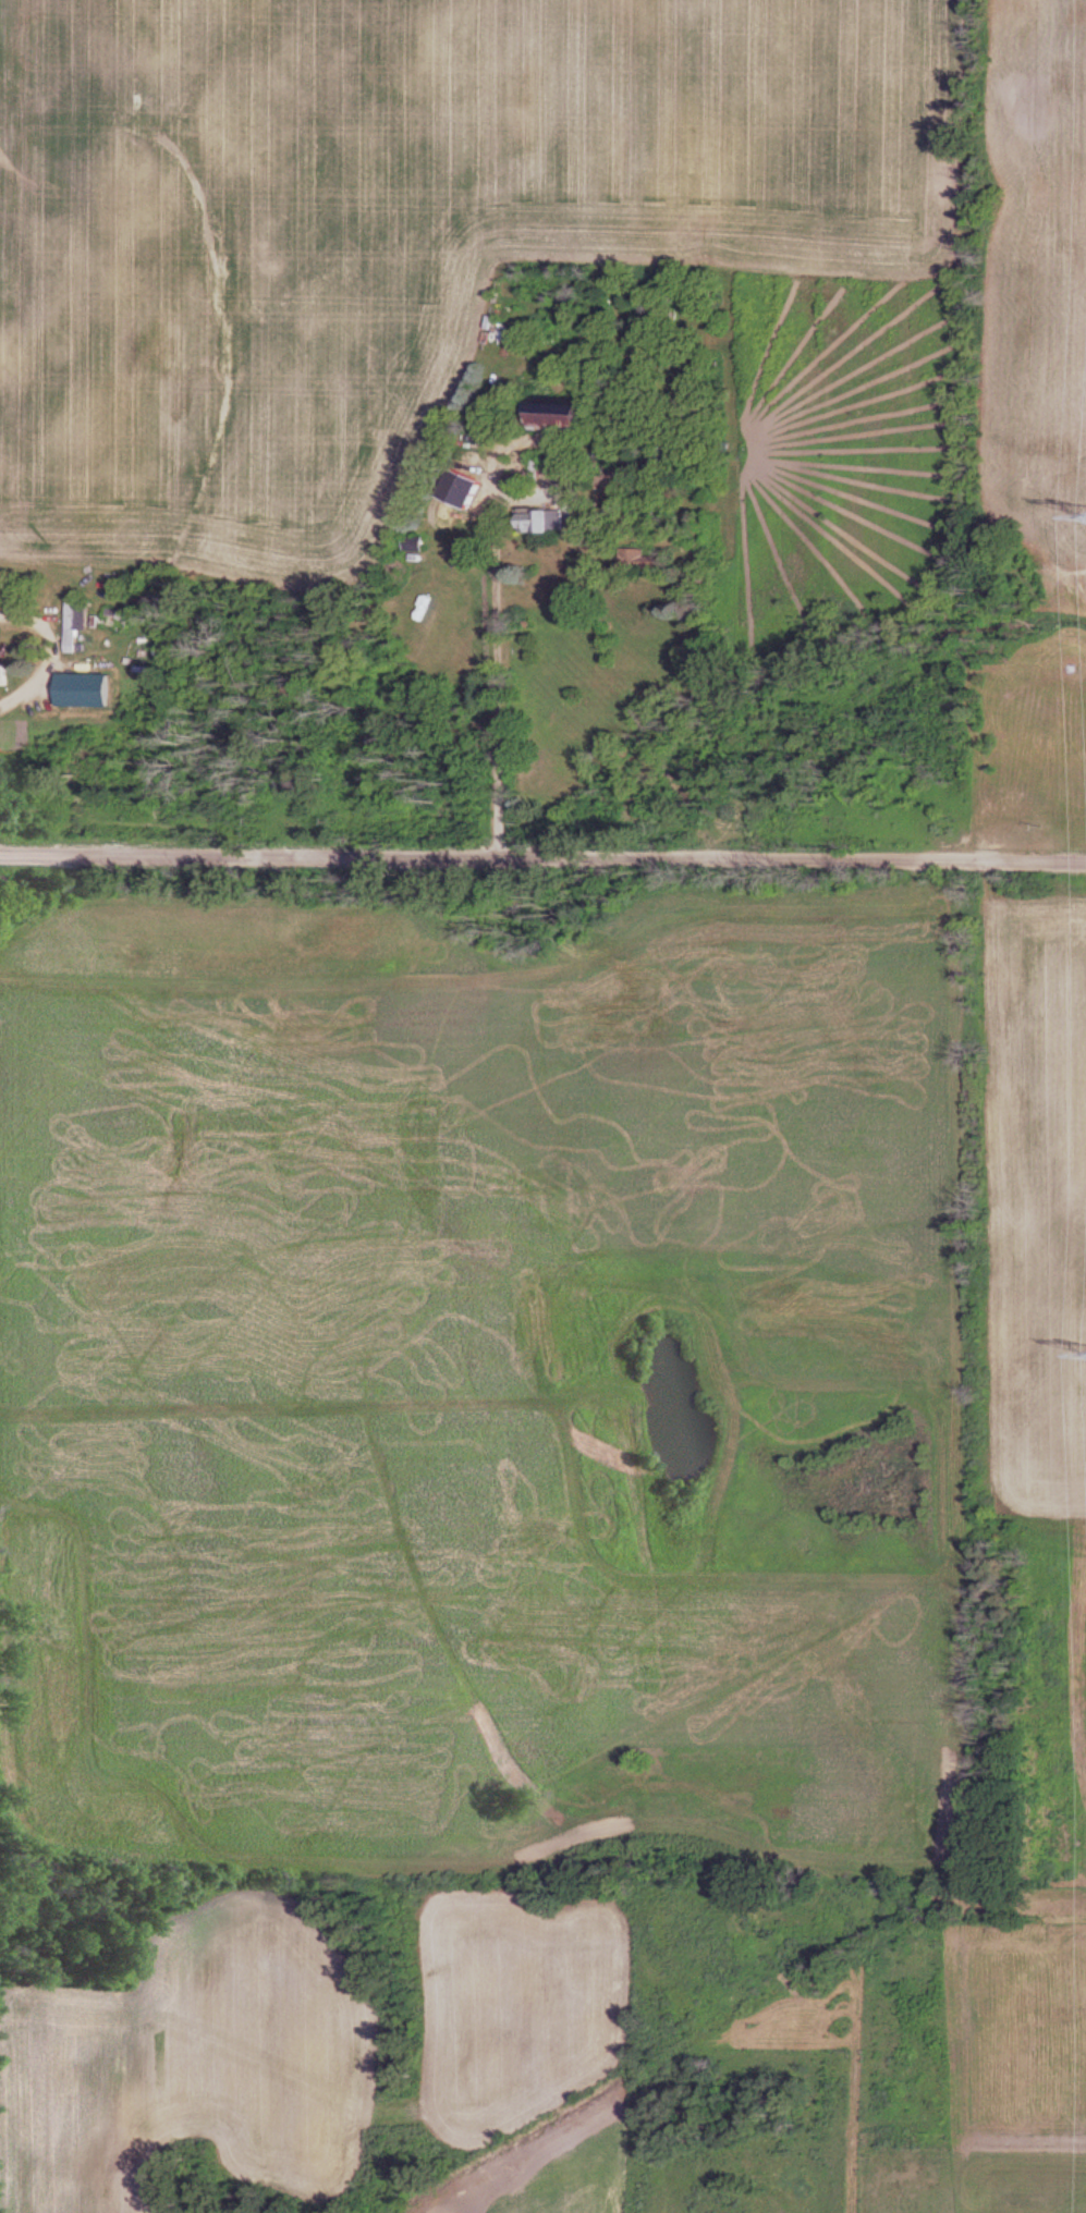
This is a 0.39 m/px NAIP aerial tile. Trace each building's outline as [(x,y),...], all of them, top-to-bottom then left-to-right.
[(542,431),(594,431),(594,398),(542,398),(542,431)] [(565,533),(565,510),(523,510),(523,533),(565,533)] [(81,614),(68,614),(68,652),(81,652),(81,614)]
